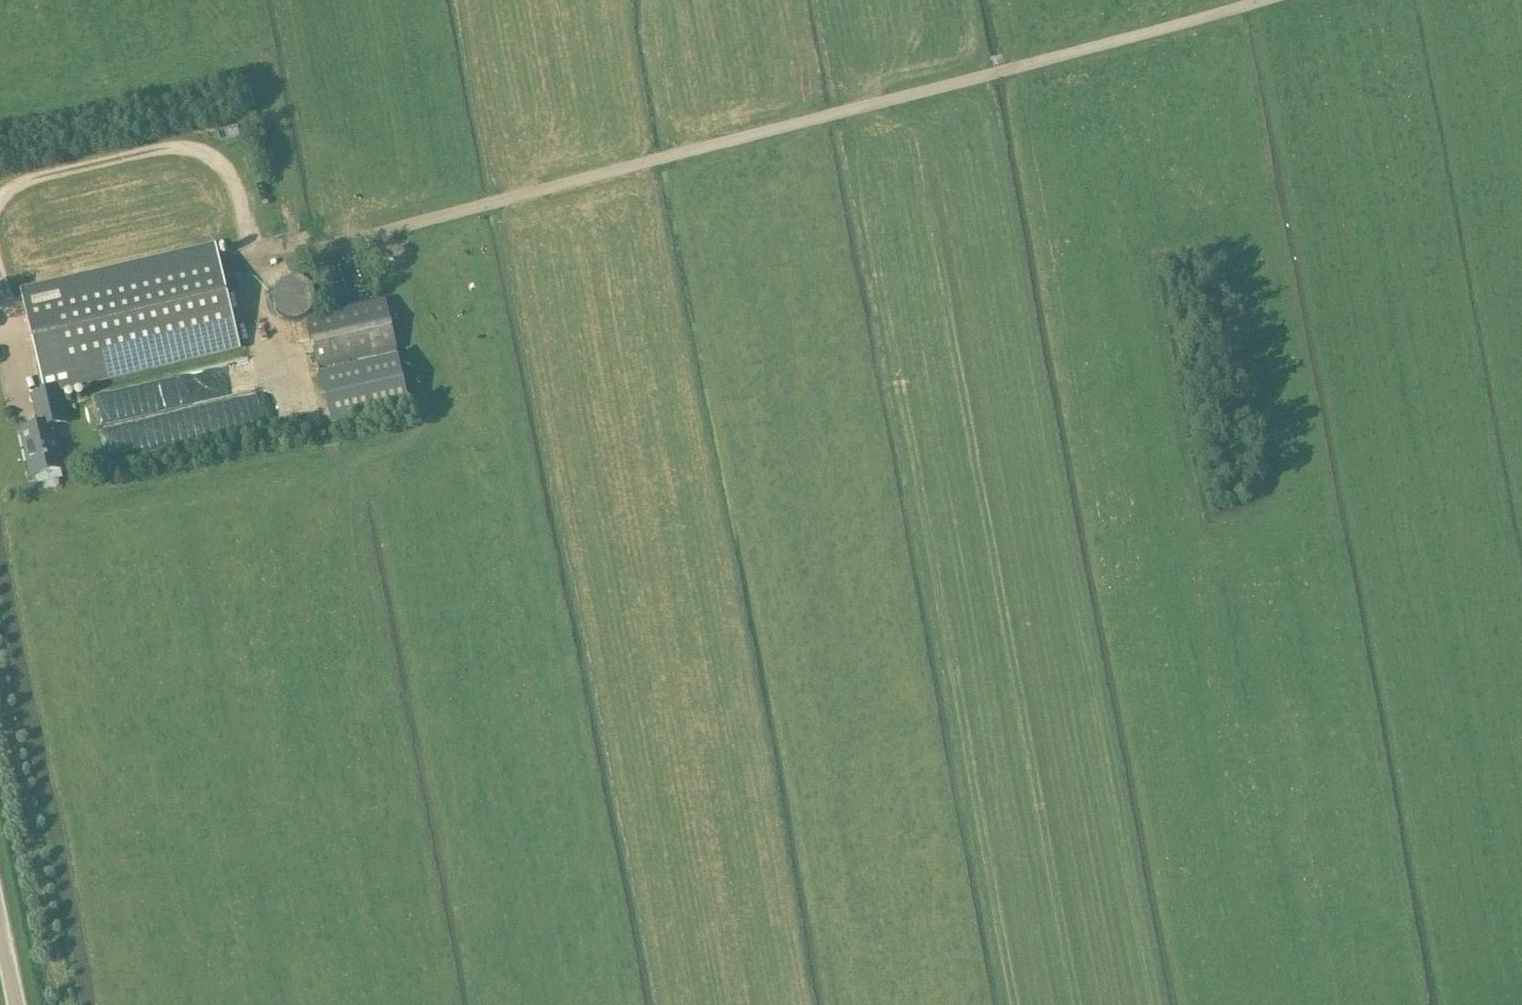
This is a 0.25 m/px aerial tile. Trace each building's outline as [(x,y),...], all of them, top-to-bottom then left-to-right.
[(30,331),(44,390),(45,394),(60,391),(241,348),(225,285),(215,245),(21,290),(30,331)] [(398,351),(386,300),(306,318),(318,369),(398,351)] [(252,357),(197,371),(205,404),(261,391),(252,357)] [(398,357),(320,375),(332,428),(410,410),(398,357)] [(68,422),(60,391),(45,394),(44,390),(32,394),(39,428),(20,432),(31,479),(66,471),(55,424),(68,422)]
